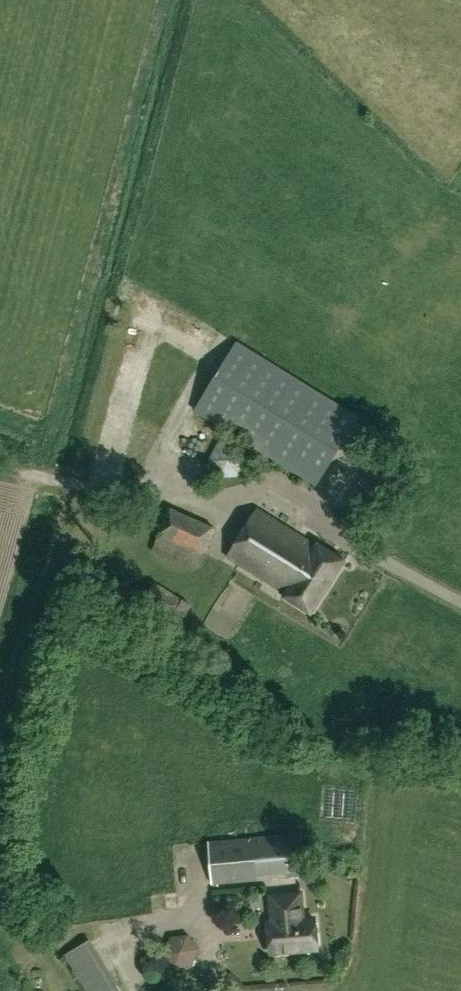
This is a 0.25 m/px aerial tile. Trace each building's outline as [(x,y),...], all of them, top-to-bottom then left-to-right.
[(195,409),(317,484),(358,417),(237,341),(195,409)] [(235,448),(221,450),(225,472),(239,470),(235,448)] [(215,527),(199,520),(170,507),(162,529),(153,553),(195,571),(203,554),(215,527)] [(315,545),(275,520),(256,509),(227,555),(286,592),(284,595),(311,612),(344,559),(317,542),(315,545)] [(305,875),(302,833),(210,841),(213,883),(305,875)] [(269,895),(272,921),(269,922),(272,952),(318,948),(315,917),(304,918),(302,892),(269,895)] [(165,955),(176,968),(193,965),(198,949),(188,935),(171,937),(165,955)]
